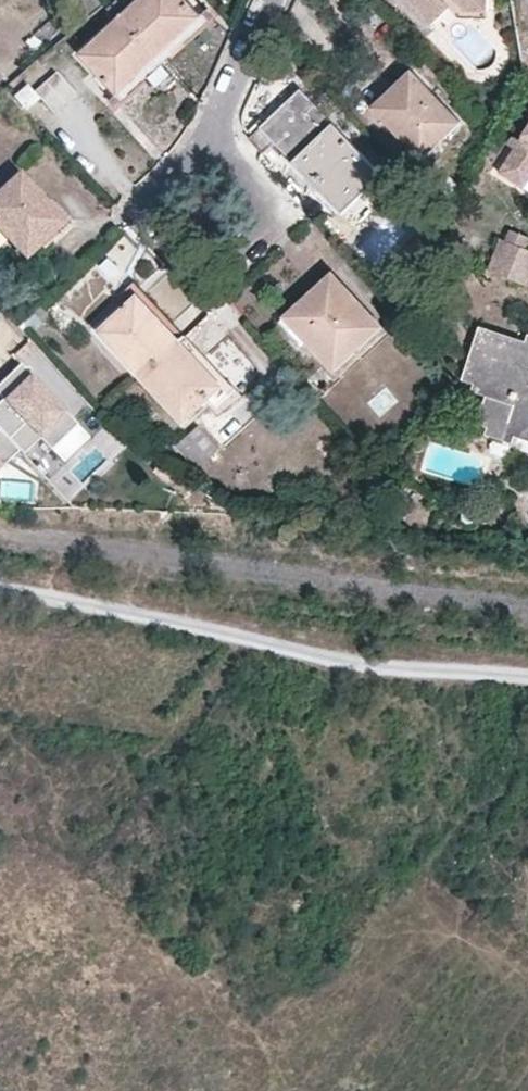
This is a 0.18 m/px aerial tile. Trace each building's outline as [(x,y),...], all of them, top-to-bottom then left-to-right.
[(184,0),(138,0),(122,15),(158,54),(200,17),(184,0)] [(436,26),(453,10),(462,2),(471,12),(492,12),(491,0),(411,0),(436,26)] [(471,12),(462,2),(453,10),(463,20),(492,20),(492,12),(471,12)] [(122,15),(81,54),(118,92),(158,54),(122,15)] [(399,92),(376,113),(420,160),(460,123),(455,118),(410,70),(393,86),(399,92)] [(50,109),(55,111),(74,93),(55,72),(35,93),(50,109)] [(399,92),(393,86),(371,107),(376,113),(399,92)] [(294,161),(293,163),(342,214),(380,176),(300,91),(248,140),(261,152),(274,141),(294,161)] [(461,97),(454,105),(467,120),(474,112),(461,97)] [(507,177),(525,188),(527,183),(527,142),(507,177)] [(0,194),(0,230),(27,257),(53,232),(44,223),(54,214),(19,176),(0,194)] [(64,223),(54,214),(44,223),(53,232),(64,223)] [(506,231),(490,268),(527,284),(527,252),(527,251),(527,240),(506,231)] [(143,286),(177,319),(195,301),(161,268),(143,286)] [(285,318),(294,327),(339,284),(331,275),(285,318)] [(380,326),(339,284),(294,327),(332,367),(335,369),(380,326)] [(140,377),(178,342),(136,297),(99,332),(140,377)] [(520,385),(526,364),(527,365),(527,335),(527,334),(526,342),(480,327),(462,379),(473,383),(488,387),(486,396),(476,423),(487,427),(505,432),(507,422),(527,429),(527,388),(520,385)] [(178,342),(140,377),(182,422),(221,386),(178,342)] [(526,364),(520,385),(527,388),(527,365),(526,364)] [(21,365),(0,384),(0,397),(2,400),(0,402),(0,431),(19,452),(23,456),(40,439),(51,451),(78,426),(21,365)] [(486,396),(488,387),(473,383),(470,391),(486,396)] [(200,424),(224,445),(254,412),(230,391),(200,424)] [(513,436),(527,441),(527,429),(507,422),(505,432),(487,427),(484,434),(510,443),(513,436)] [(196,469),(218,448),(197,425),(176,446),(196,469)] [(19,452),(0,431),(0,469),(19,452)]
